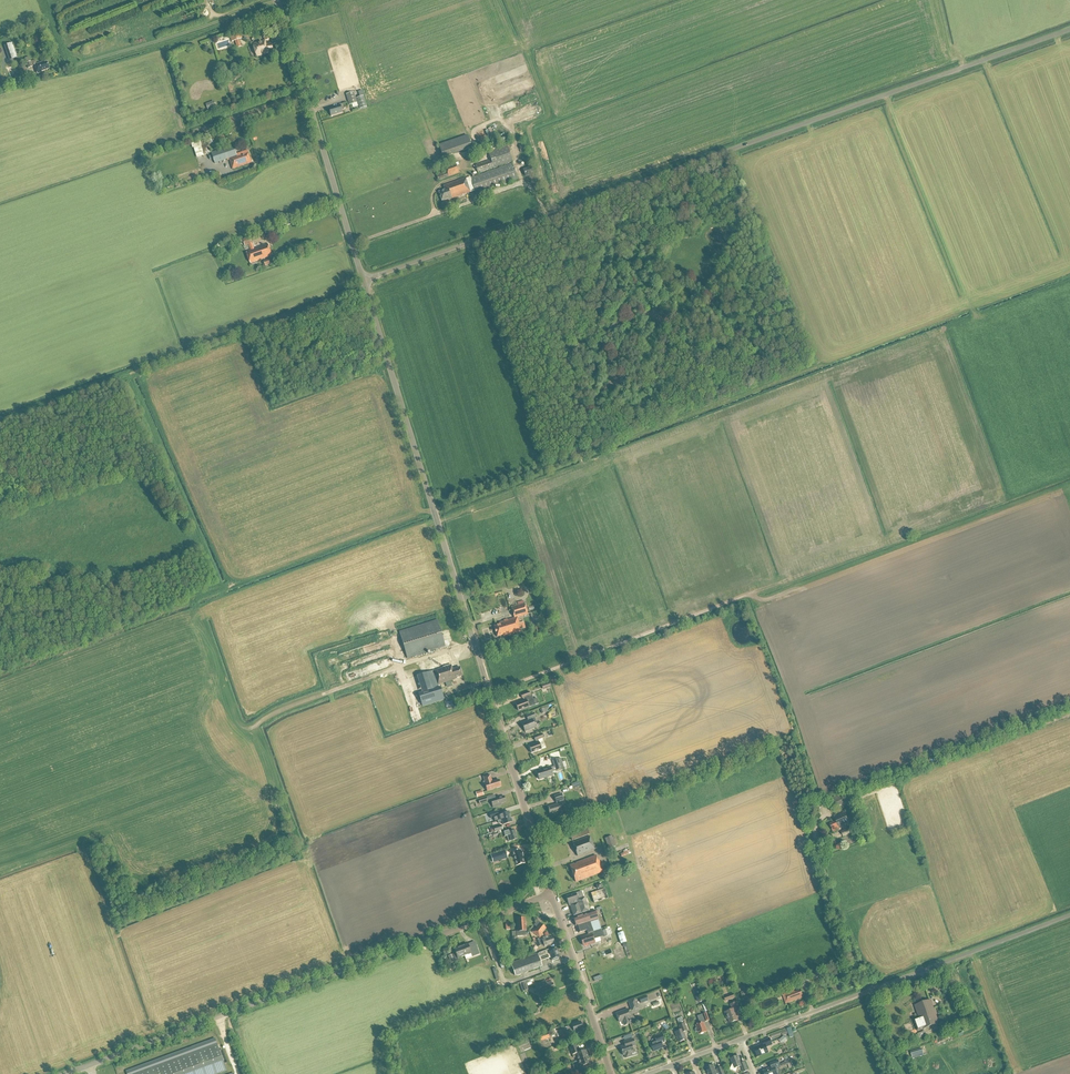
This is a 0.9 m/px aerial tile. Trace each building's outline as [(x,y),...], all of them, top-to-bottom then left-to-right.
[(229,34),(232,43),(234,42),(237,49),(241,48),(239,41),(242,40),(240,34),(246,32),(245,29),(229,34)] [(273,49),(272,45),(270,45),(270,44),(266,45),(264,42),(264,41),(253,44),(257,57),(269,53),(268,51),(273,49)] [(13,44),(5,46),(10,61),(18,58),(13,44)] [(31,62),(30,62),(29,58),(25,59),(28,69),(32,68),(32,66),(34,65),(37,74),(42,72),(49,69),(47,62),(43,63),(43,62),(36,65),(35,60),(31,62)] [(349,106),(351,105),(353,109),(354,110),(358,109),(354,96),(356,95),(355,92),(345,95),(349,106)] [(356,99),(359,110),(366,108),(363,97),(356,99)] [(329,109),(331,117),(342,113),(341,111),(344,110),(343,105),(340,106),(329,109)] [(209,146),(229,139),(227,133),(211,139),(211,137),(206,139),(206,140),(200,142),(191,145),(192,149),(193,149),(197,159),(204,157),(203,155),(211,152),(209,146)] [(467,136),(439,146),(443,158),(471,148),(467,136)] [(215,164),(229,159),(232,170),(251,163),(247,151),(236,155),(233,146),(212,153),(215,164)] [(491,160),(475,166),(478,174),(512,162),(507,147),(488,153),(491,160)] [(443,173),(442,171),(436,173),(438,181),(448,177),(459,173),(456,164),(445,167),(446,172),(443,173)] [(512,164),(466,180),(465,178),(443,186),(444,190),(439,192),(442,201),(449,199),(450,200),(470,193),(470,192),(474,191),(476,194),(517,179),(512,164)] [(533,174),(530,168),(523,170),(525,177),(533,174)] [(261,237),(262,240),(266,239),(264,232),(250,236),(251,240),(261,237)] [(251,264),(272,256),(268,244),(254,249),(252,244),(253,244),(250,237),(242,240),(245,246),(249,245),(251,251),(246,252),(251,264)] [(221,249),(219,250),(221,257),(228,255),(226,250),(222,251),(221,249)] [(527,572),(530,580),(536,578),(533,570),(527,572)] [(517,603),(517,606),(511,608),(514,618),(499,623),(499,625),(494,626),(497,637),(503,636),(503,637),(521,632),(519,628),(520,627),(517,618),(528,615),(524,604),(523,604),(522,601),(517,603)] [(445,647),(437,620),(399,632),(407,659),(445,647)] [(451,666),(433,671),(438,685),(457,679),(457,678),(462,676),(459,667),(452,669),(451,666)] [(440,687),(419,694),(423,707),(444,700),(440,687)] [(533,699),(532,695),(530,696),(529,692),(521,695),(522,699),(523,699),(524,701),(516,704),(518,711),(529,707),(539,704),(537,698),(533,699)] [(522,724),(525,732),(535,728),(534,724),(536,723),(534,718),(536,718),(534,713),(526,716),(528,722),(522,724)] [(545,748),(542,739),(543,738),(542,735),(534,738),(535,741),(536,741),(537,744),(529,747),(531,753),(545,748)] [(554,767),(537,772),(539,780),(553,776),(552,772),(563,769),(563,768),(566,767),(565,762),(562,763),(560,759),(552,761),(554,767)] [(499,780),(492,782),(490,775),(483,778),(485,784),(484,784),(487,792),(493,790),(501,788),(499,780)] [(557,805),(548,808),(550,815),(562,812),(559,802),(563,801),(561,794),(554,796),(557,805)] [(506,802),(504,797),(494,800),(491,800),(493,808),(502,805),(501,804),(506,802)] [(833,801),(836,807),(845,803),(842,797),(833,801)] [(577,816),(587,812),(586,807),(575,810),(577,816)] [(510,818),(509,812),(500,815),(501,818),(497,819),(497,822),(510,818)] [(829,824),(833,832),(839,829),(839,827),(849,823),(844,813),(834,818),(836,821),(829,824)] [(569,834),(572,841),(589,834),(587,828),(569,834)] [(517,840),(515,831),(509,833),(508,831),(502,833),(503,837),(506,837),(508,842),(517,840)] [(614,837),(612,838),(612,836),(605,839),(609,849),(615,846),(615,845),(617,845),(614,837)] [(590,837),(572,843),(577,856),(595,850),(590,837)] [(501,851),(490,855),(493,863),(503,860),(507,859),(505,850),(501,851)] [(520,850),(512,853),(516,866),(525,864),(523,857),(522,852),(521,852),(520,850)] [(603,872),(599,861),(598,861),(596,857),(596,856),(569,866),(571,871),(571,873),(572,876),(573,877),(576,882),(603,872)] [(605,889),(591,893),(594,903),(608,898),(605,889)] [(575,894),(566,897),(568,903),(569,903),(570,906),(573,915),(589,910),(584,897),(577,900),(575,894)] [(580,916),(573,918),(578,932),(579,933),(587,931),(588,934),(596,931),(600,930),(600,929),(599,925),(594,911),(587,913),(587,914),(580,917),(580,916)] [(525,918),(517,919),(518,932),(512,932),(512,939),(517,938),(517,937),(526,936),(525,926),(526,926),(526,922),(525,922),(525,918)] [(546,929),(540,924),(535,930),(534,929),(532,932),(539,938),(542,935),(541,935),(546,929)] [(607,929),(602,931),(604,936),(604,937),(609,936),(609,935),(611,934),(609,927),(606,928),(607,929)] [(588,935),(580,938),(583,946),(590,943),(591,945),(595,944),(594,942),(593,939),(598,938),(596,931),(588,934),(588,935)] [(617,934),(621,945),(626,943),(623,932),(617,934)] [(554,943),(552,937),(549,938),(549,936),(545,937),(540,939),(535,940),(538,947),(542,946),(542,945),(544,945),(544,947),(554,943)] [(479,945),(476,946),(469,948),(467,944),(460,947),(464,957),(471,954),(471,955),(474,954),(475,956),(481,954),(480,950),(481,950),(479,945)] [(464,957),(460,947),(454,949),(455,953),(453,954),(455,961),(458,960),(458,959),(464,957)] [(551,949),(534,955),(510,964),(515,976),(542,967),(540,961),(551,958),(552,961),(559,958),(558,957),(559,957),(556,949),(551,951),(551,949)] [(519,983),(522,992),(528,990),(526,985),(531,983),(530,979),(519,983)] [(546,981),(536,984),(539,995),(545,993),(546,996),(554,993),(553,990),(554,990),(553,988),(554,988),(553,983),(552,983),(551,982),(547,983),(546,981)] [(784,994),(787,1003),(803,997),(801,990),(791,994),(791,992),(784,994)] [(723,998),(725,1002),(735,998),(733,994),(723,998)] [(628,1002),(628,1003),(631,1011),(638,1008),(635,1000),(628,1002)] [(930,1001),(915,1006),(919,1018),(913,1020),(917,1031),(924,1028),(938,1023),(930,1001)] [(730,1023),(738,1020),(735,1013),(740,1011),(737,1003),(731,1005),(733,1010),(725,1013),(727,1019),(729,1019),(730,1023)] [(627,1009),(616,1014),(619,1022),(622,1021),(624,1026),(630,1023),(628,1019),(631,1018),(627,1009)] [(696,1028),(695,1030),(696,1032),(697,1033),(699,1032),(700,1035),(707,1032),(704,1023),(709,1021),(706,1014),(702,1015),(698,1017),(700,1024),(696,1026),(697,1028),(696,1028)] [(563,1029),(556,1032),(557,1035),(558,1037),(562,1036),(563,1039),(572,1036),(571,1033),(574,1032),(574,1033),(583,1030),(581,1026),(580,1022),(572,1025),(568,1026),(569,1027),(562,1029),(563,1029)] [(678,1042),(686,1040),(684,1032),(687,1031),(684,1025),(678,1027),(680,1031),(675,1033),(678,1042)] [(787,1028),(770,1034),(772,1039),(788,1033),(787,1028)] [(538,1036),(539,1042),(549,1039),(548,1036),(555,1034),(554,1030),(550,1031),(551,1032),(538,1036)] [(663,1048),(661,1043),(665,1042),(662,1034),(654,1037),(655,1039),(652,1040),(651,1041),(651,1042),(651,1043),(650,1044),(651,1047),(650,1048),(649,1049),(650,1051),(651,1051),(653,1051),(653,1052),(656,1051),(656,1050),(663,1048)] [(126,1071),(127,1073),(218,1073),(227,1071),(215,1038),(126,1071)] [(767,1047),(773,1045),(771,1038),(763,1041),(764,1045),(755,1048),(758,1056),(769,1052),(767,1047)] [(633,1052),(632,1047),(635,1046),(633,1039),(623,1042),(624,1046),(620,1047),(623,1056),(625,1055),(626,1058),(632,1056),(630,1053),(633,1052)] [(588,1058),(585,1051),(579,1053),(576,1046),(569,1048),(573,1058),(577,1057),(578,1061),(588,1058)] [(922,1048),(911,1051),(913,1058),(924,1055),(922,1048)] [(734,1062),(732,1067),(731,1069),(736,1072),(738,1067),(742,1066),(744,1072),(749,1071),(745,1062),(741,1064),(738,1056),(732,1059),(733,1061),(734,1062)] [(590,1064),(588,1058),(578,1061),(579,1064),(573,1066),(575,1073),(583,1073),(585,1073),(583,1066),(590,1064)] [(763,1071),(764,1073),(781,1073),(779,1067),(781,1067),(778,1060),(770,1063),(771,1068),(763,1071)] [(713,1065),(706,1068),(708,1073),(719,1073),(720,1073),(724,1073),(722,1067),(718,1069),(718,1070),(715,1071),(713,1065)]
